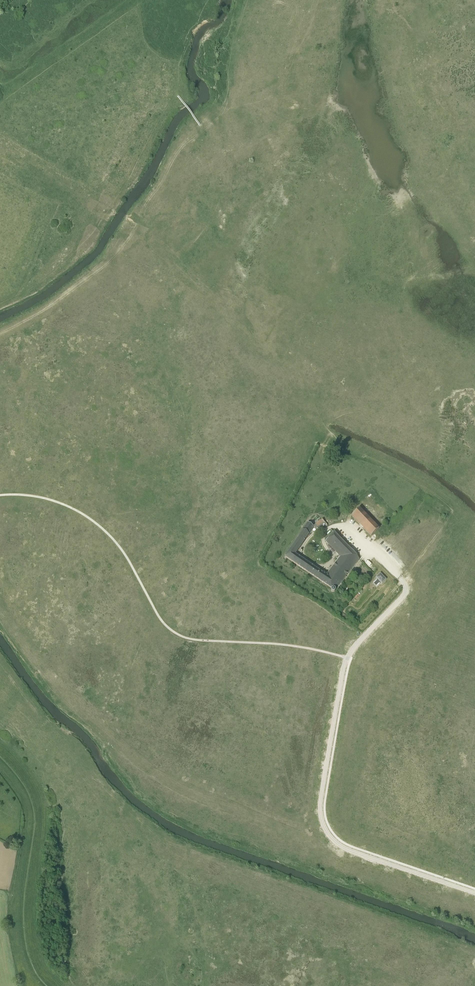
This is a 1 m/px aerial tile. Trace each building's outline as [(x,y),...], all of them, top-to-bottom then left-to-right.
[(371,536),(379,529),(360,508),(352,516),(371,536)] [(335,589),(359,559),(334,533),(326,541),(341,557),(328,573),(325,575),(295,554),(313,527),(314,529),(317,527),(318,528),(325,523),(322,520),(313,526),(308,523),(285,557),(332,588),(331,589),(331,590),(331,591),(332,591),(332,592),(333,592),(334,592),(335,591),(335,590),(335,589)] [(382,584),(386,580),(380,573),(376,578),(382,584)]
